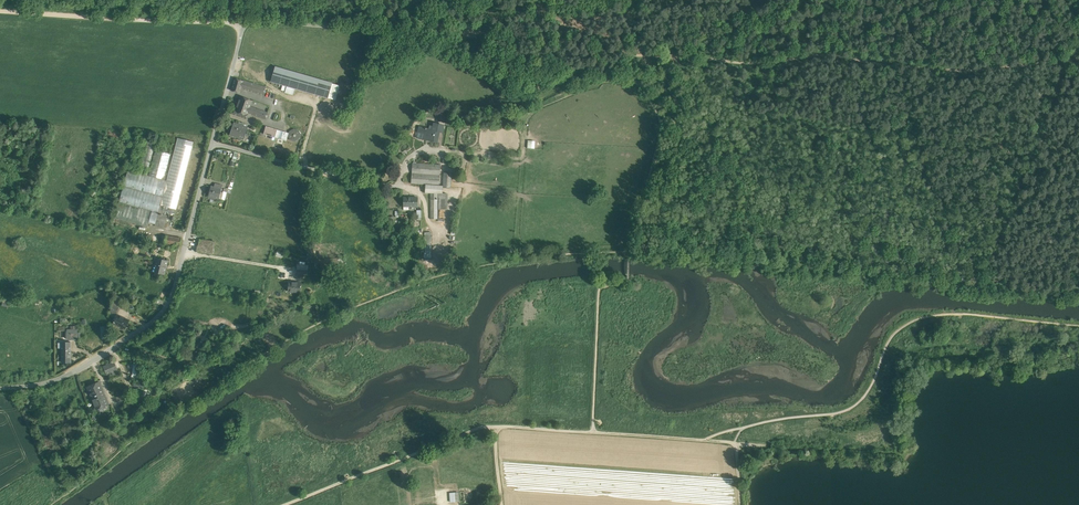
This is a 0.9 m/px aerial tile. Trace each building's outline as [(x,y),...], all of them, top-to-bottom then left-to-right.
[(332,83),(275,67),(271,81),(287,86),(295,88),(328,98),(332,83)] [(266,87),(235,78),(231,90),(240,93),(241,88),(264,95),(266,87)] [(332,83),(328,98),(336,100),(339,86),(332,83)] [(295,88),(287,86),(285,92),(293,95),(295,88)] [(276,94),(266,91),(265,97),(274,99),(276,94)] [(268,107),(252,101),(241,96),(236,110),(234,109),(232,114),(246,118),(247,115),(249,116),(251,115),(251,114),(265,119),(267,113),(266,112),(268,107)] [(352,115),(347,113),(343,122),(348,124),(352,115)] [(248,127),(234,123),(230,134),(244,139),(248,127)] [(433,130),(420,127),(417,137),(437,142),(440,131),(442,132),(443,125),(434,123),(433,130)] [(289,133),(266,126),(264,134),(272,136),(271,139),(274,140),(275,137),(287,140),(289,133)] [(298,131),(294,129),(290,131),(289,136),(291,140),(295,141),(299,139),(303,140),(305,135),(303,134),(300,134),(298,131)] [(167,180),(159,210),(164,211),(175,214),(185,177),(194,142),(178,138),(167,180)] [(148,141),(140,173),(147,175),(155,143),(148,141)] [(171,154),(155,150),(148,175),(164,180),(171,154)] [(440,165),(413,163),(412,183),(426,184),(439,185),(440,165)] [(140,173),(128,170),(119,202),(152,211),(149,222),(155,224),(159,210),(167,180),(164,180),(148,175),(147,175),(140,173)] [(451,173),(444,173),(443,186),(443,187),(450,187),(451,173)] [(216,187),(211,186),(208,197),(219,199),(223,185),(217,184),(216,187)] [(439,185),(426,184),(425,193),(431,193),(438,193),(438,198),(439,198),(439,193),(443,193),(443,187),(443,186),(439,185)] [(443,193),(439,193),(439,198),(439,209),(446,209),(447,193),(443,193)] [(418,197),(404,197),(404,206),(418,206),(418,197)] [(152,211),(119,202),(115,218),(148,227),(149,222),(152,211)] [(164,211),(159,210),(155,224),(155,226),(164,228),(168,215),(163,214),(164,211)] [(181,238),(166,236),(165,243),(180,246),(181,238)] [(215,241),(200,239),(199,245),(197,246),(197,250),(198,252),(213,254),(214,253),(215,249),(214,248),(215,241)] [(168,261),(157,258),(155,264),(157,265),(155,272),(164,274),(168,261)] [(297,264),(296,274),(307,275),(308,265),(305,265),(297,264)] [(301,282),(290,281),(288,291),(299,292),(301,282)] [(113,305),(110,311),(116,314),(119,308),(117,307),(113,305)] [(129,320),(117,314),(114,320),(113,323),(125,328),(129,320)] [(66,333),(66,340),(78,340),(78,329),(67,329),(66,333)] [(71,342),(62,342),(62,362),(71,362),(71,342)] [(114,362),(104,366),(107,374),(112,371),(113,374),(118,371),(114,362)] [(99,381),(87,386),(93,400),(105,395),(99,381)] [(93,400),(97,409),(109,404),(105,395),(93,400)] [(449,492),(450,502),(459,501),(458,492),(449,492)]
